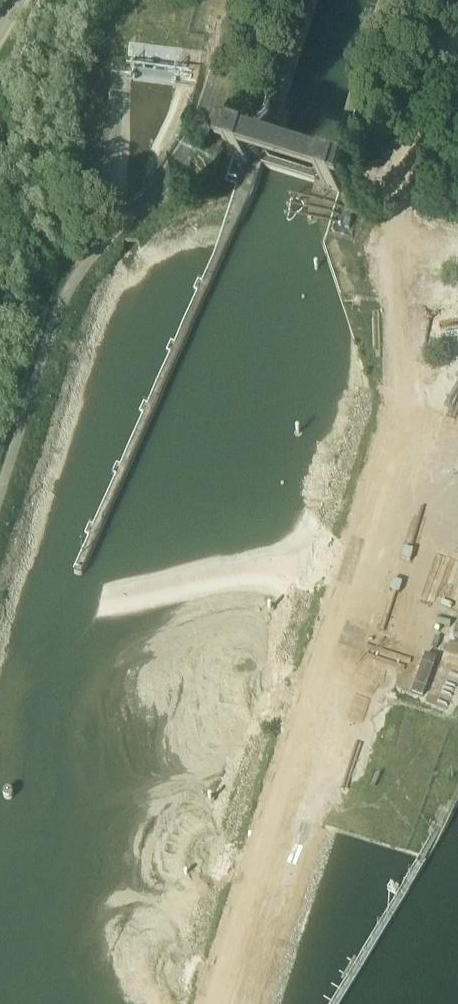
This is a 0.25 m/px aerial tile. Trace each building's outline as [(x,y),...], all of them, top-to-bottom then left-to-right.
[(238,140),(233,155),(231,160),(327,190),(327,189),(335,191),(335,192),(339,193),(345,173),(252,144),(254,137),(242,133),(240,140),(238,140)]
